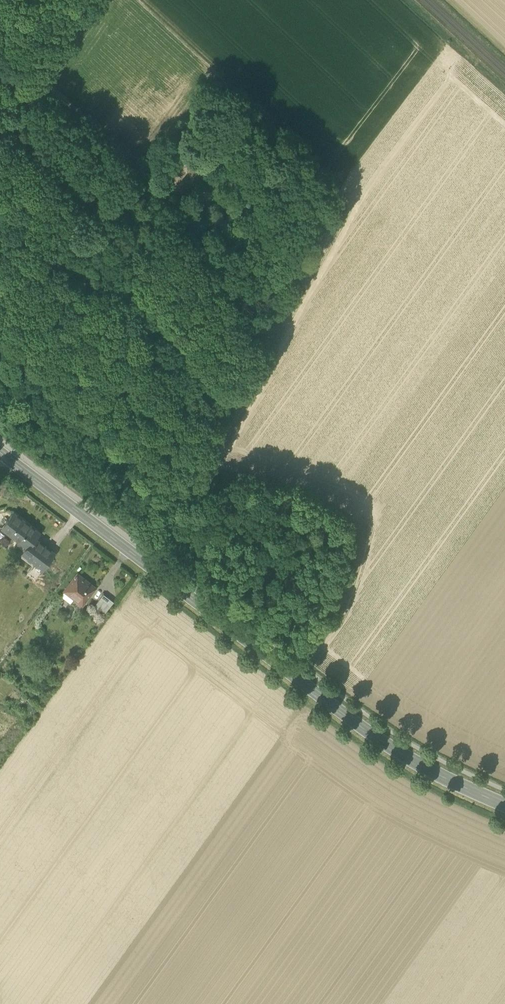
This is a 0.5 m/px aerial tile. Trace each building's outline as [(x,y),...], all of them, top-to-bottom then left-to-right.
[(173,169),(182,178),(192,167),(183,158),(173,169)] [(208,200),(213,204),(224,193),(215,186),(203,200),(205,202),(208,200)] [(224,224),(227,226),(236,217),(233,214),(224,224)] [(2,528),(27,547),(28,547),(35,538),(39,532),(14,513),(2,528)] [(22,553),(25,555),(32,545),(50,559),(54,553),(35,538),(28,547),(27,547),(22,553)] [(42,568),(50,559),(32,545),(25,555),(35,563),(42,568)] [(27,573),(35,578),(42,568),(35,563),(27,573)] [(96,587),(77,573),(64,591),(74,598),(82,605),(96,587)] [(74,598),(64,591),(61,596),(70,603),(74,598)] [(104,594),(94,606),(104,614),(114,601),(104,594)]
